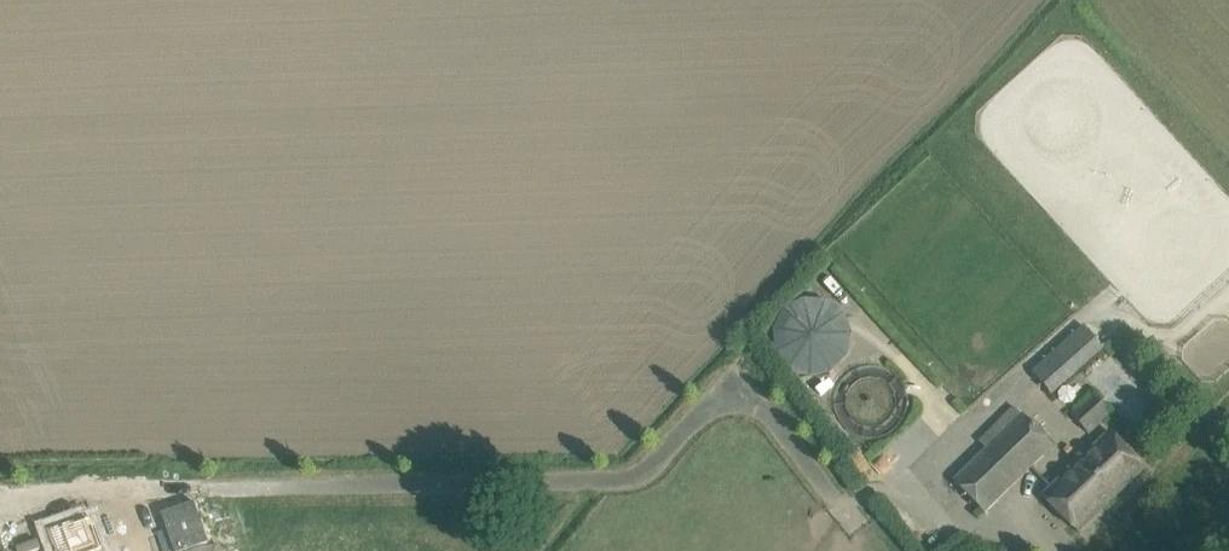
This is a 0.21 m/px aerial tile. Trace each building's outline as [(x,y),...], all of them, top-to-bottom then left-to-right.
[(843,375),(850,303),(783,296),(775,368),(843,375)] [(1032,369),(1053,394),(1105,349),(1084,324),(1032,369)] [(1089,434),(1113,413),(1094,392),(1071,413),(1089,434)] [(986,512),(1056,445),(1014,406),(979,440),(986,448),(954,479),(986,512)] [(1109,433),(1089,453),(1084,448),(1069,462),(1074,467),(1043,496),(1078,532),(1144,469),(1109,433)] [(50,529),(58,550),(91,550),(79,519),(50,529)]
